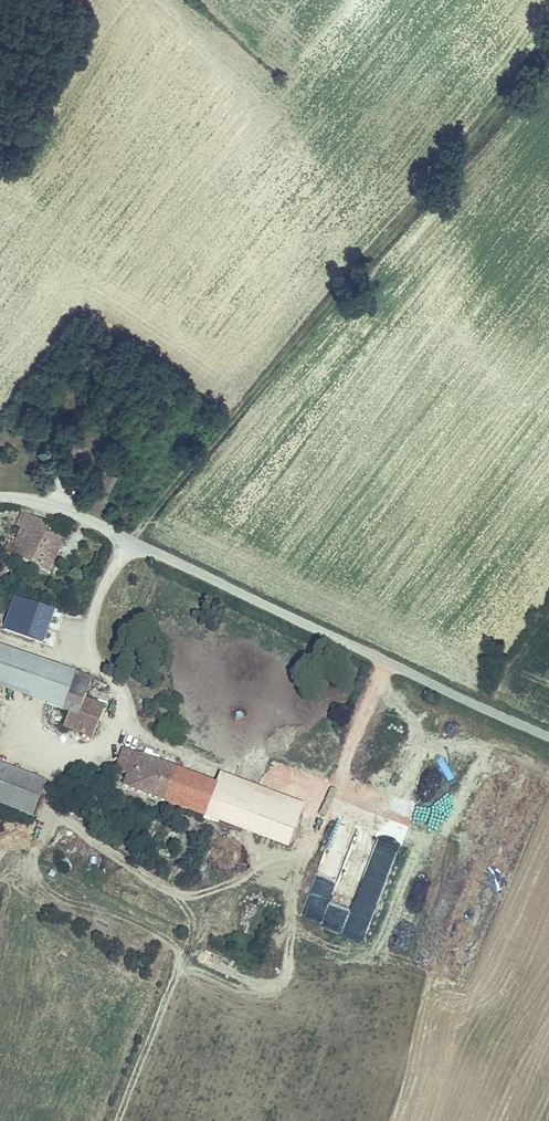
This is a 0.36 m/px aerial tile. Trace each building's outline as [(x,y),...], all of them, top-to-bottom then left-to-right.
[(81,469),(92,444),(90,443),(78,469),(81,469)] [(8,523),(15,528),(23,515),(16,512),(8,523)] [(68,521),(53,515),(48,527),(23,515),(15,528),(4,549),(2,548),(0,551),(0,560),(4,562),(10,552),(45,568),(66,526),(68,521)] [(42,642),(54,610),(13,594),(1,627),(42,642)] [(61,710),(72,679),(73,677),(0,650),(0,688),(61,710)] [(108,686),(106,686),(85,678),(83,683),(72,679),(61,710),(69,713),(64,728),(96,739),(101,724),(78,716),(82,705),(89,686),(106,692),(108,686)] [(105,713),(82,705),(78,716),(101,724),(105,713)] [(127,776),(137,752),(124,748),(115,772),(127,776)] [(127,776),(123,787),(188,812),(202,777),(137,752),(127,776)] [(44,780),(0,764),(0,804),(32,816),(44,780)] [(202,777),(188,812),(209,820),(222,784),(202,777)] [(293,935),(292,946),(312,948),(314,938),(293,935)] [(396,960),(403,939),(393,936),(390,948),(387,947),(384,956),(396,960)]
